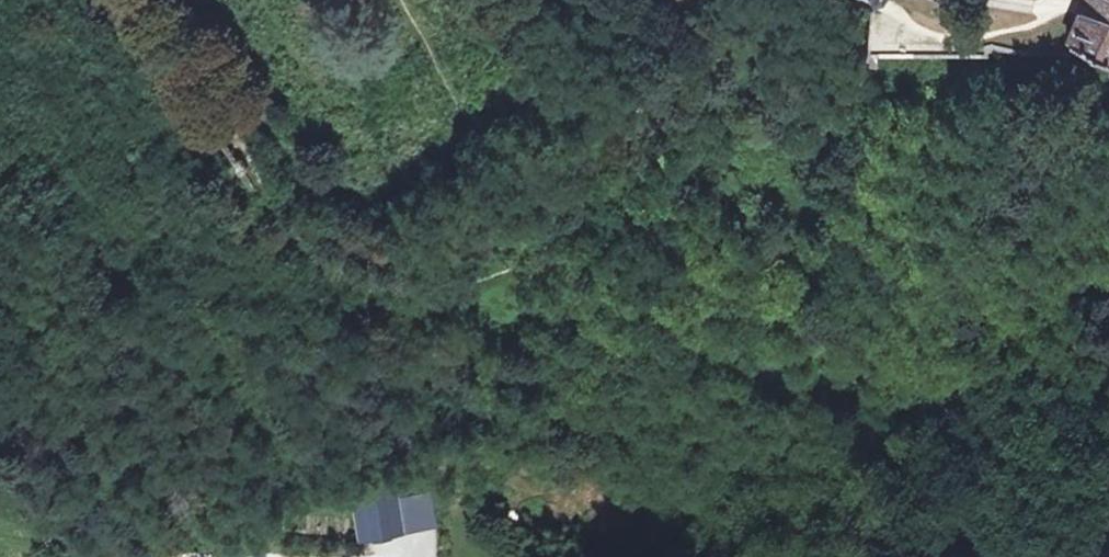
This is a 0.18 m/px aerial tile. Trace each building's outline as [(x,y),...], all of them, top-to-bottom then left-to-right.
[(1083,33),(1108,45),(1108,0),(1097,0),(1083,33)] [(356,483),(365,533),(405,526),(397,476),(356,483)]
